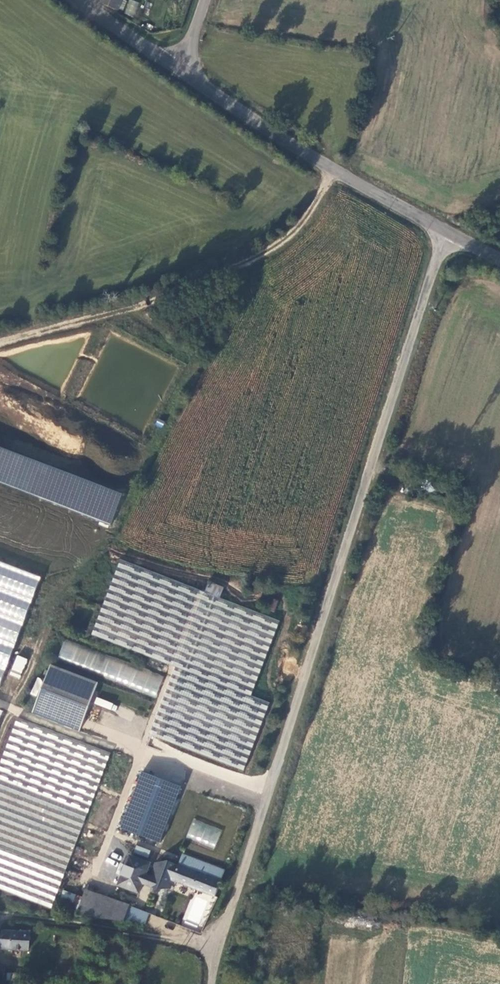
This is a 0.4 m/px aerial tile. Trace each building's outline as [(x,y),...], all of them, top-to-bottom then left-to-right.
[(97,3),(115,10),(118,0),(98,0),(97,3)] [(140,2),(133,0),(129,0),(124,13),(135,17),(140,2)] [(409,486),(407,492),(416,494),(418,489),(409,486)] [(40,571),(0,558),(0,687),(1,687),(40,571)] [(222,591),(207,586),(203,595),(219,601),(222,591)] [(64,639),(57,657),(156,696),(163,677),(64,639)] [(17,655),(9,675),(20,679),(27,659),(17,655)] [(48,670),(30,716),(78,734),(95,687),(48,670)] [(111,707),(112,693),(96,692),(96,706),(111,707)] [(55,907),(107,749),(14,718),(0,761),(0,889),(55,907)] [(161,843),(181,785),(139,771),(119,828),(161,843)] [(194,818),(186,836),(214,849),(222,830),(194,818)] [(148,858),(150,850),(136,845),(133,852),(148,858)] [(207,865),(183,856),(179,865),(178,867),(202,876),(207,865)] [(127,858),(117,887),(136,895),(140,887),(144,877),(148,867),(127,858)] [(224,872),(207,865),(202,876),(178,867),(167,864),(154,866),(149,878),(144,877),(140,887),(155,891),(168,891),(172,882),(213,897),(220,883),(224,872)] [(126,908),(83,894),(81,901),(76,916),(75,918),(98,921),(120,924),(126,908)] [(81,901),(61,895),(56,910),(76,916),(81,901)] [(144,925),(149,913),(132,906),(127,919),(144,925)] [(0,933),(0,949),(25,950),(26,934),(0,933)]
